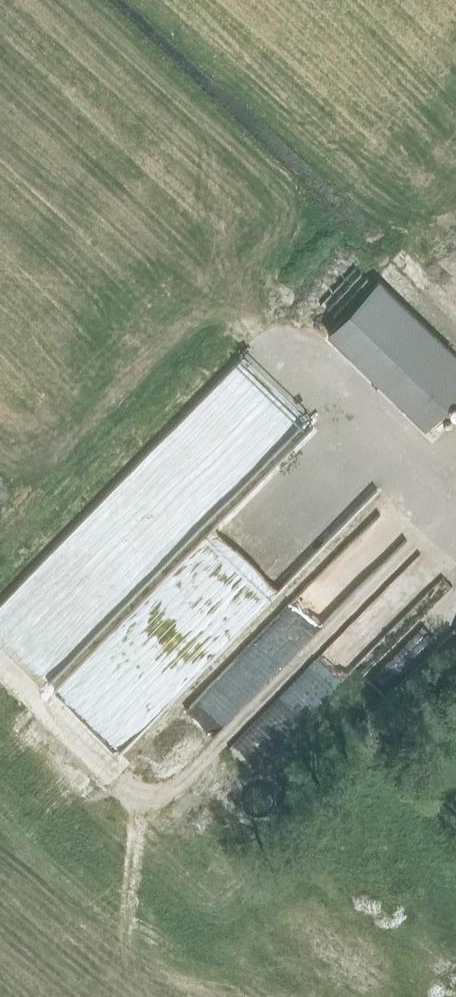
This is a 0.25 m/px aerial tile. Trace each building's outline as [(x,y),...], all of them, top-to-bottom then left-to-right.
[(378,281),(328,333),(426,427),(455,396),(455,356),(378,281)] [(280,528),(328,478),(293,446),(277,463),(291,477),(281,488),(290,496),(269,518),(280,528)]
